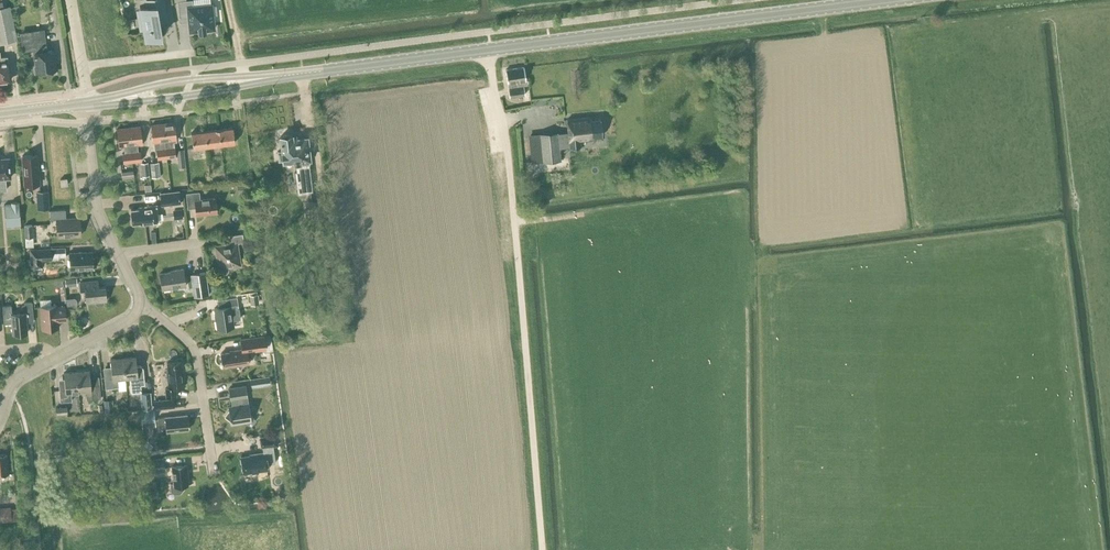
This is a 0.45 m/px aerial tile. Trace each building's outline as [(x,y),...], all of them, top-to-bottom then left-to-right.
[(161,36),(158,19),(165,18),(165,21),(166,20),(163,0),(147,0),(146,0),(147,7),(141,8),(142,18),(140,19),(142,29),(144,28),(146,39),(161,36)] [(216,5),(213,6),(213,3),(193,5),(192,0),(186,0),(177,1),(179,23),(187,22),(188,33),(197,32),(197,33),(206,32),(206,31),(215,30),(214,15),(217,14),(216,5)] [(2,1),(0,1),(0,33),(2,43),(17,40),(10,5),(3,7),(2,1)] [(30,46),(33,45),(37,73),(55,70),(53,50),(47,51),(44,28),(28,30),(30,46)] [(2,81),(3,82),(7,81),(8,80),(10,80),(8,62),(8,56),(0,57),(0,54),(0,81),(2,81)] [(524,86),(528,85),(527,80),(525,81),(523,68),(505,71),(509,97),(525,95),(524,86)] [(592,139),(592,137),(602,136),(600,118),(590,120),(589,117),(567,120),(568,132),(558,133),(558,132),(530,135),(533,162),(561,159),(560,148),(570,147),(570,148),(580,147),(580,141),(592,139)] [(166,158),(175,157),(174,147),(172,147),(171,140),(176,140),(174,122),(162,124),(166,158)] [(162,124),(151,125),(152,142),(154,142),(155,150),(156,149),(157,159),(166,158),(162,124)] [(137,144),(142,143),(140,126),(128,128),(132,162),(141,160),(140,151),(137,151),(137,144)] [(221,144),(234,142),(233,127),(219,129),(221,144)] [(124,163),(132,162),(128,128),(117,129),(118,146),(124,146),(125,153),(122,153),(124,163)] [(207,146),(221,144),(219,129),(205,131),(207,146)] [(193,148),(207,146),(205,131),(191,133),(193,148)] [(308,190),(311,189),(309,170),(308,170),(307,162),(308,161),(308,159),(309,159),(306,137),(292,139),(291,135),(290,135),(287,133),(283,134),(281,136),(280,136),(280,139),(278,139),(279,146),(281,146),(282,150),(277,151),(278,160),(283,160),(283,161),(294,160),(294,163),(296,163),(297,171),(295,171),(298,192),(308,191),(308,190)] [(185,166),(184,148),(176,149),(178,167),(185,166)] [(23,167),(24,174),(25,185),(39,184),(37,154),(22,156),(23,167)] [(6,190),(5,178),(10,178),(9,158),(0,159),(0,191),(6,190)] [(160,176),(159,161),(150,162),(151,177),(160,176)] [(149,175),(148,162),(141,162),(142,176),(149,175)] [(134,177),(133,170),(121,171),(122,178),(134,177)] [(244,185),(244,184),(237,185),(238,192),(249,191),(248,185),(244,185)] [(181,203),(179,190),(159,192),(161,206),(181,203)] [(49,209),(48,191),(36,191),(37,209),(49,209)] [(196,215),(217,212),(215,197),(200,199),(199,191),(186,193),(187,208),(195,207),(196,215)] [(310,218),(325,216),(323,200),(308,202),(310,218)] [(21,225),(19,201),(10,202),(10,204),(4,204),(6,227),(21,225)] [(140,224),(158,222),(156,205),(138,207),(139,209),(131,210),(132,223),(140,223),(140,224)] [(57,237),(80,235),(79,217),(66,218),(65,209),(50,210),(50,219),(56,219),(57,237)] [(173,210),(174,220),(183,219),(182,209),(173,210)] [(33,237),(32,224),(23,225),(24,237),(33,237)] [(228,266),(240,265),(237,243),(244,242),(242,233),(229,235),(231,243),(215,246),(218,268),(219,268),(220,272),(222,274),(226,273),(228,271),(228,266)] [(58,247),(29,249),(30,268),(42,267),(42,260),(51,260),(51,257),(59,256),(58,247)] [(70,269),(93,268),(92,251),(69,253),(70,269)] [(162,289),(186,286),(183,269),(175,270),(175,271),(160,273),(162,289)] [(207,286),(205,272),(189,274),(192,288),(207,286)] [(104,301),(106,300),(105,287),(98,287),(97,281),(80,282),(80,289),(85,289),(86,302),(96,301),(96,304),(98,305),(102,304),(104,303),(104,301)] [(324,284),(311,287),(313,295),(326,292),(324,284)] [(259,303),(257,293),(249,295),(250,305),(259,303)] [(219,307),(214,308),(217,329),(234,326),(233,319),(240,318),(239,308),(236,309),(236,305),(238,304),(237,297),(222,299),(217,300),(219,307)] [(32,302),(24,302),(25,312),(12,313),(11,305),(2,306),(4,324),(12,323),(13,334),(27,332),(25,317),(33,316),(32,302)] [(66,320),(65,306),(57,307),(57,305),(40,306),(42,329),(59,327),(58,321),(66,320)] [(250,351),(258,350),(266,349),(264,336),(241,339),(242,349),(230,351),(221,353),(223,366),(232,365),(232,366),(249,363),(248,357),(251,356),(250,351)] [(140,365),(137,366),(136,357),(123,358),(125,378),(130,378),(132,392),(141,391),(140,385),(145,384),(143,371),(143,368),(140,365)] [(118,379),(125,378),(123,358),(110,359),(112,375),(104,376),(105,388),(118,387),(118,379)] [(176,395),(175,388),(184,387),(182,370),(181,370),(181,361),(167,362),(168,371),(167,371),(169,388),(165,388),(166,396),(176,395)] [(99,384),(91,385),(89,370),(76,371),(78,392),(86,391),(87,399),(101,398),(99,384)] [(71,393),(78,392),(76,371),(64,373),(65,389),(59,390),(60,402),(72,400),(71,393)] [(271,385),(269,375),(250,378),(251,388),(271,385)] [(251,425),(255,419),(250,415),(245,385),(229,388),(231,399),(232,405),(229,406),(230,414),(229,415),(228,418),(231,420),(232,423),(246,421),(251,425)] [(151,408),(150,392),(140,392),(142,409),(151,408)] [(174,407),(173,398),(153,400),(154,409),(174,407)] [(114,412),(112,399),(104,400),(105,413),(114,412)] [(67,413),(67,406),(55,407),(56,414),(67,413)] [(155,426),(154,409),(140,410),(142,427),(155,426)] [(166,423),(167,431),(188,429),(187,414),(157,418),(158,424),(166,423)] [(262,447),(273,445),(278,444),(276,434),(261,436),(262,447)] [(144,445),(149,450),(153,446),(148,440),(144,445)] [(273,445),(262,447),(263,452),(249,454),(249,455),(241,456),(243,473),(268,469),(267,464),(275,463),(273,445)] [(165,471),(164,457),(148,459),(149,473),(165,471)] [(183,485),(188,484),(186,464),(172,466),(174,483),(170,484),(171,490),(175,493),(180,493),(183,489),(183,485)] [(288,490),(281,487),(277,494),(284,497),(288,490)] [(151,498),(159,497),(158,489),(150,490),(151,498)] [(10,506),(0,507),(0,522),(17,520),(16,508),(10,508),(10,506)]
